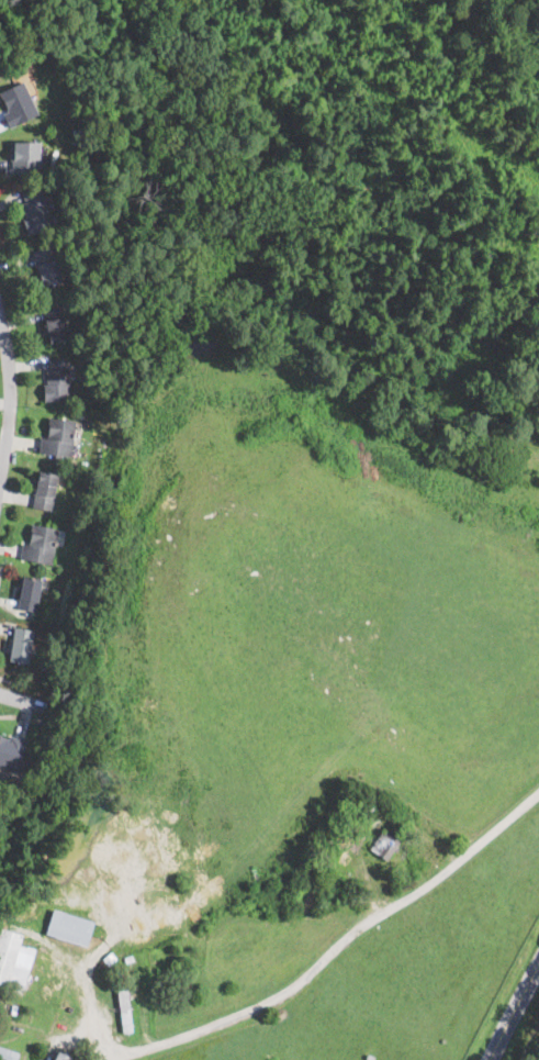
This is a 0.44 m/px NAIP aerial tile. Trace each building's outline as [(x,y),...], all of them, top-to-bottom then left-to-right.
[(7,112),(0,98),(0,92),(23,81),(38,114),(10,129),(2,114),(7,112)] [(40,153),(40,158),(41,158),(41,168),(32,168),(32,174),(13,174),(12,160),(10,160),(10,146),(10,143),(13,143),(13,142),(38,142),(40,153)] [(33,233),(26,235),(22,219),(25,217),(22,203),(25,203),(22,193),(41,188),(52,228),(33,233)] [(46,286),(43,287),(33,252),(52,246),(61,281),(46,286)] [(65,325),(67,333),(68,338),(49,342),(47,330),(45,331),(44,321),(45,320),(43,311),(63,306),(66,319),(64,319),(65,325)] [(55,401),(44,401),(43,384),(47,384),(46,369),(49,369),(49,359),(67,359),(68,358),(70,400),(55,401)] [(76,429),(75,438),(72,457),(40,453),(41,439),(41,437),(48,438),(48,436),(46,436),(48,417),(77,421),(76,429)] [(57,486),(56,490),(55,489),(54,496),(55,496),(52,511),(32,507),(34,495),(32,494),(33,487),(36,487),(38,473),(57,477),(56,484),(57,486)] [(56,543),(56,546),(52,566),(20,559),(23,543),(29,544),(32,524),(59,529),(56,543)] [(40,590),(37,600),(37,602),(38,602),(37,612),(18,609),(20,601),(16,600),(18,596),(20,596),(23,577),(41,580),(40,590)] [(33,638),(32,645),(30,644),(27,662),(8,660),(11,640),(12,640),(14,627),(34,631),(33,638)] [(18,772),(0,767),(0,736),(8,738),(7,741),(10,743),(11,737),(25,741),(18,772)] [(10,780),(0,777),(0,770),(11,773),(10,780)] [(336,799),(334,802),(329,799),(340,784),(341,783),(346,786),(336,799)] [(372,810),(372,811),(363,808),(367,797),(375,800),(372,810)] [(319,846),(316,844),(329,822),(334,824),(319,846)] [(372,834),(378,837),(384,828),(402,840),(388,860),(355,837),(362,826),(372,834)] [(94,923),(88,947),(45,935),(53,910),(94,923)] [(25,991),(0,984),(0,931),(4,915),(27,922),(21,945),(36,949),(27,983),(25,991)] [(120,956),(116,955),(115,950),(115,948),(117,946),(121,946),(123,947),(124,949),(124,952),(123,955),(120,956)] [(117,957),(111,967),(103,961),(110,951),(117,957)] [(133,1030),(123,1033),(116,984),(126,983),(133,1030)] [(7,1059),(0,1058),(0,1048),(21,1055),(19,1059),(7,1059)] [(71,1058),(70,1059),(52,1059),(56,1051),(71,1058)]
